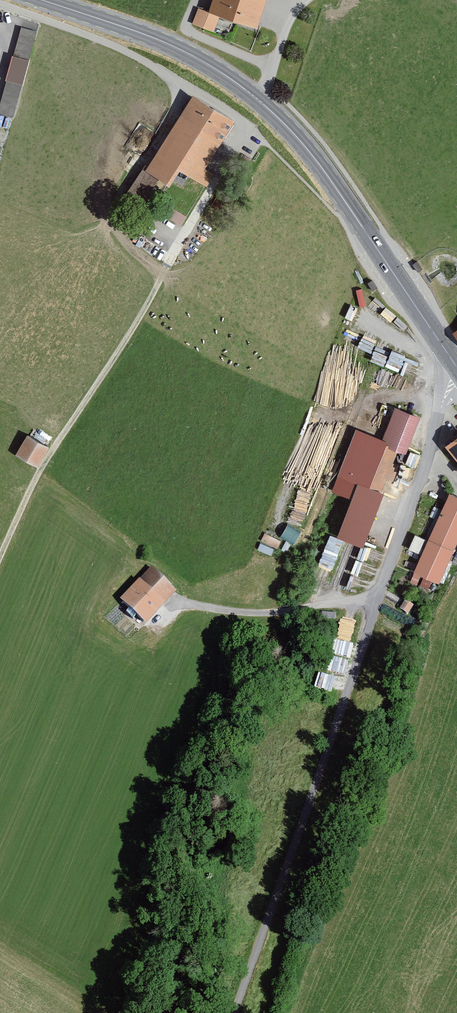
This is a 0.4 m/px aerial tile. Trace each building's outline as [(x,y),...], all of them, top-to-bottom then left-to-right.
[(210,7),(252,21),(258,0),(212,0),(210,7)] [(220,16),(199,8),(193,24),(214,31),(220,16)] [(37,30),(21,26),(7,78),(23,83),(37,30)] [(7,78),(0,103),(0,114),(12,118),(23,83),(7,78)] [(190,98),(143,172),(165,186),(176,168),(203,185),(210,173),(201,168),(229,122),(190,98)] [(182,224),(188,214),(175,206),(169,216),(182,224)] [(417,259),(412,263),(419,272),(424,269),(417,259)] [(371,279),(367,282),(373,291),(378,288),(371,279)] [(370,303),(379,309),(383,304),(374,297),(370,303)] [(390,321),(395,313),(385,306),(379,314),(390,321)] [(354,485),(335,534),(359,543),(395,450),(402,453),(417,416),(392,406),(379,439),(355,430),(336,478),(354,485)] [(27,432),(18,454),(42,464),(51,442),(27,432)] [(444,444),(456,459),(456,433),(444,444)] [(414,573),(437,583),(456,540),(456,498),(449,494),(414,573)] [(296,542),(302,530),(288,522),(282,534),(296,542)] [(261,538),(277,546),(281,538),(265,530),(261,538)] [(419,550),(424,535),(414,532),(410,547),(419,550)] [(258,547),(272,552),(274,545),(260,540),(258,547)] [(123,605),(143,624),(171,593),(151,574),(123,605)] [(352,639),(355,620),(340,618),(337,636),(352,639)]
